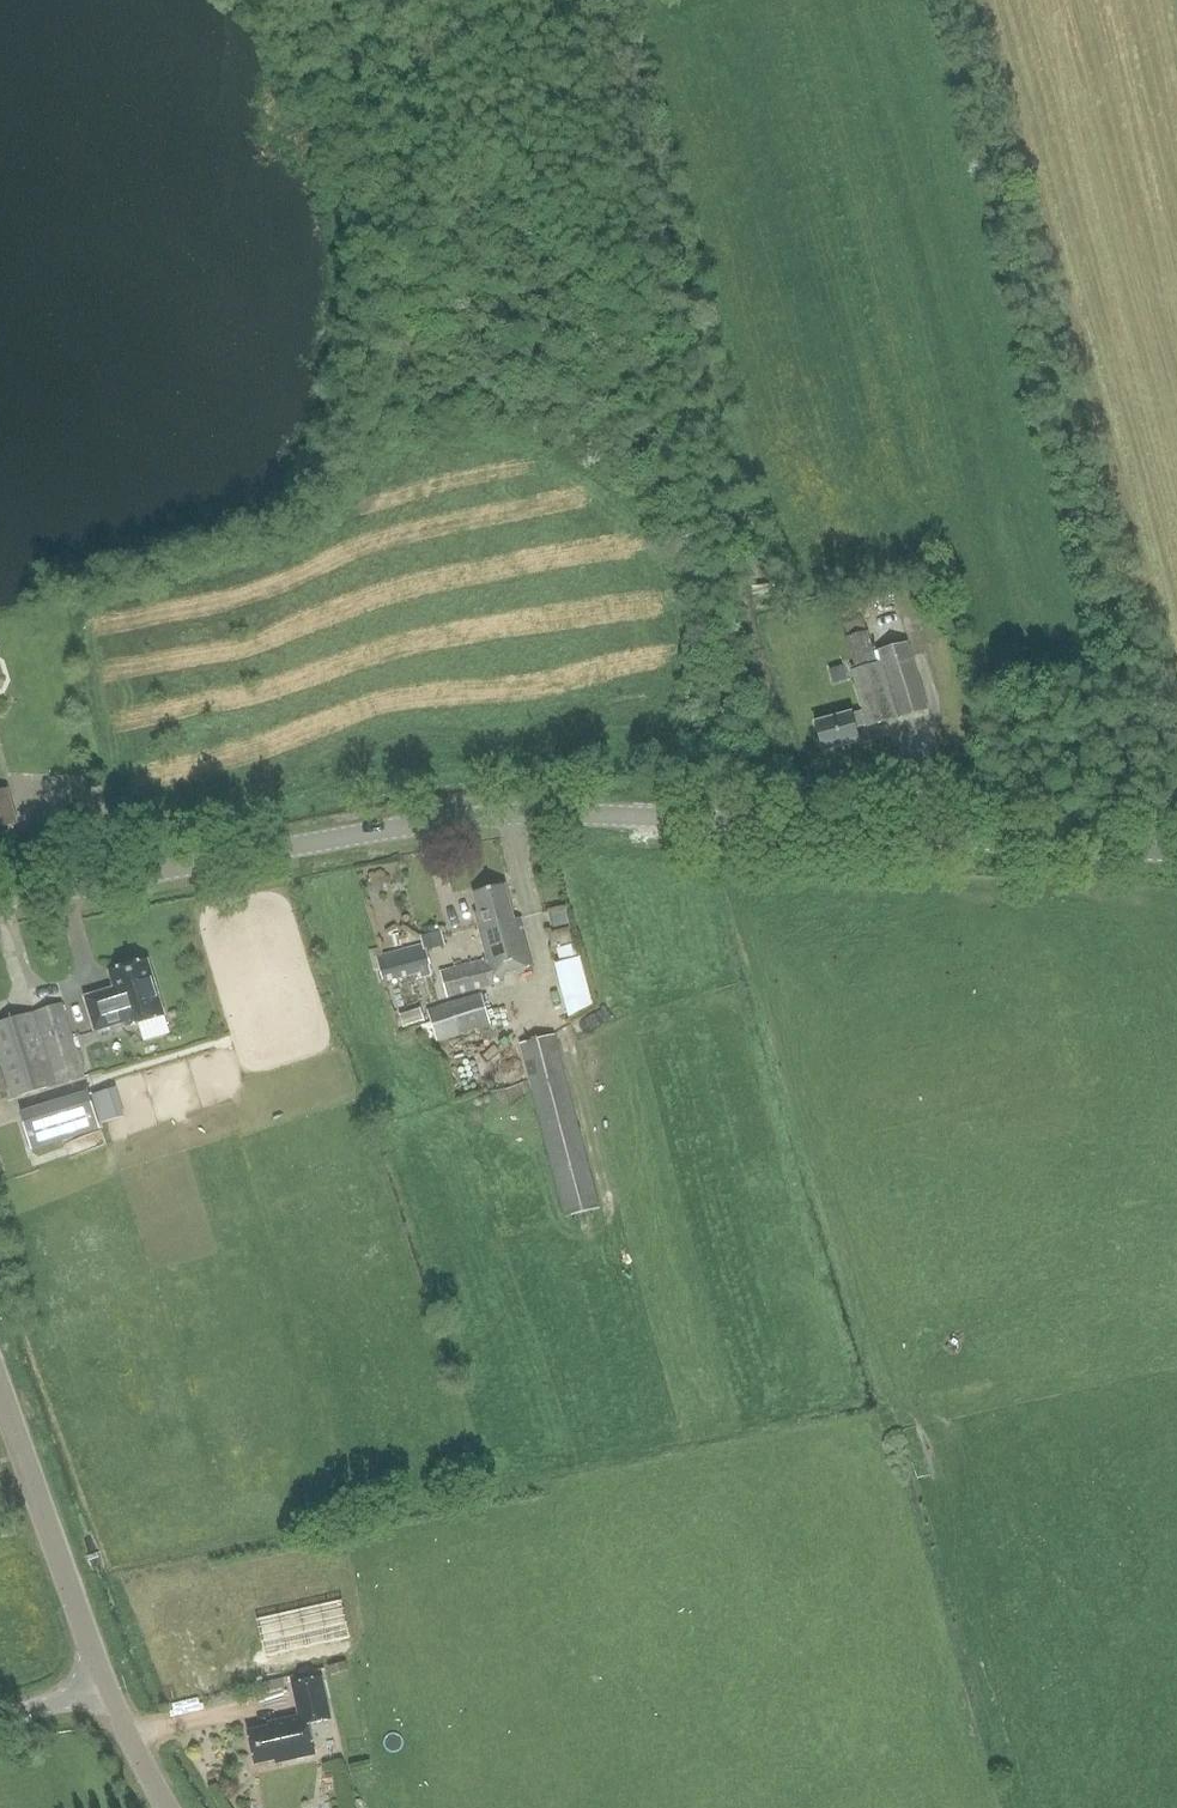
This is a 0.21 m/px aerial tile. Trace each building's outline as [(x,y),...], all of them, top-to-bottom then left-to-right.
[(908,643),(872,654),(866,633),(843,640),(850,661),(852,661),(855,669),(851,671),(863,711),(854,714),(852,712),(815,723),(824,751),(860,742),(856,731),(928,709),(908,643)] [(844,664),(828,669),(833,685),(849,680),(844,664)] [(19,825),(8,788),(0,790),(0,830),(19,825)] [(502,976),(533,968),(521,919),(514,921),(505,885),(473,893),(478,912),(475,913),(486,958),(483,959),(484,962),(441,973),(447,996),(503,982),(502,976)] [(424,932),(427,948),(447,944),(443,928),(424,932)] [(430,965),(424,944),(377,956),(382,978),(430,965)] [(561,963),(579,957),(575,944),(557,949),(561,963)] [(114,989),(85,998),(95,1032),(125,1023),(126,1027),(165,1016),(148,961),(110,972),(114,989)] [(482,994),(427,1009),(437,1041),(491,1025),(482,994)] [(11,1099),(85,1077),(63,1004),(0,1023),(0,1063),(11,1099)] [(520,1044),(565,1217),(599,1208),(554,1035),(520,1044)] [(90,1096),(21,1117),(31,1149),(99,1128),(90,1096)] [(342,1602),(258,1621),(266,1658),(350,1639),(342,1602)] [(292,1685),(299,1717),(278,1721),(279,1725),(248,1732),(255,1764),(275,1760),(276,1763),(315,1755),(308,1725),(330,1720),(321,1678),(292,1685)] [(12,1756),(29,1752),(26,1740),(9,1744),(12,1756)]
